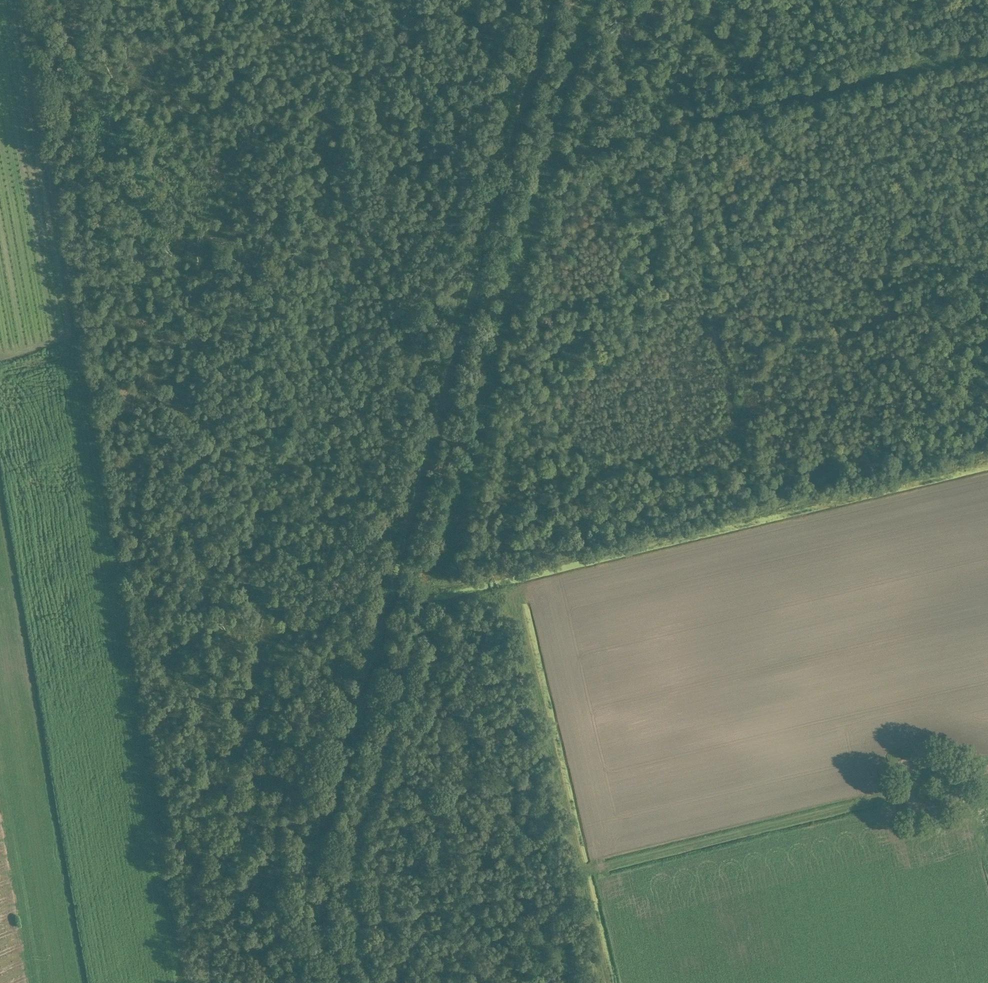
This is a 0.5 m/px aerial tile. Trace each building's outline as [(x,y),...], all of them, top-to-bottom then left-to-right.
[(495,172),(493,171),(490,182),(492,182),(497,180),(499,175),(495,172)]
